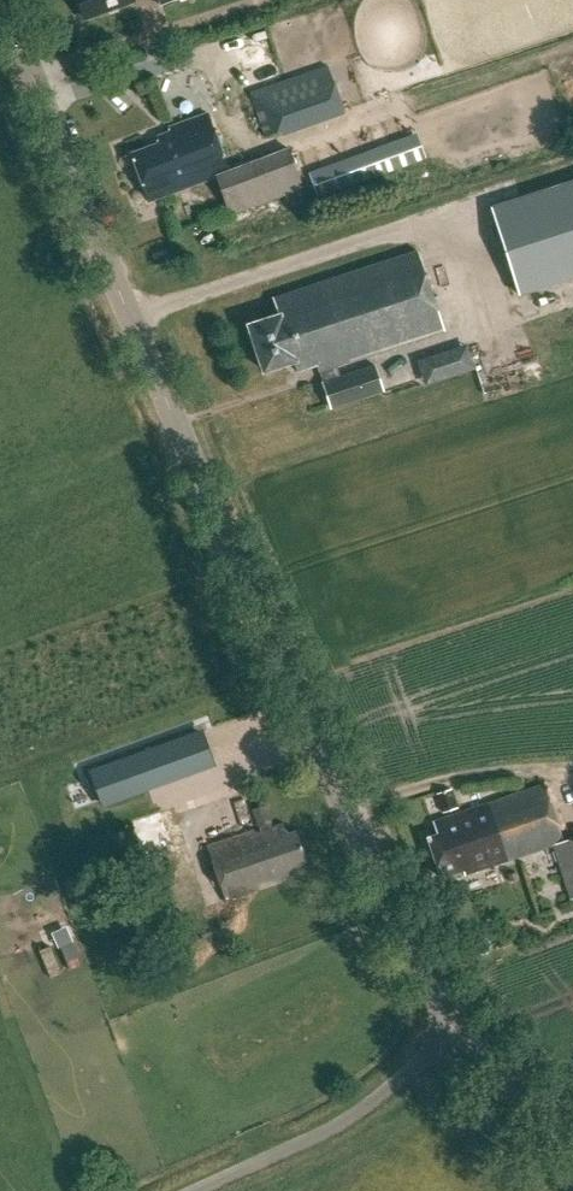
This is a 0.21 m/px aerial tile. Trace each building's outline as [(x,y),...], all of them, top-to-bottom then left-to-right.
[(76,6),(80,7),(84,17),(103,11),(104,13),(106,11),(110,15),(119,12),(119,7),(135,1),(134,0),(74,0),(76,6)] [(345,113),(380,101),(365,58),(331,69),(329,64),(251,91),(269,143),(346,117),(345,113)] [(216,176),(230,214),(306,187),(302,176),(324,170),(315,140),(292,148),(230,170),(209,109),(169,123),(170,126),(155,132),(159,142),(131,151),(148,200),(216,176)] [(426,158),(420,140),(311,180),(317,198),(426,158)] [(495,208),(525,297),(572,281),(572,183),(495,208)] [(324,381),(332,408),(384,391),(375,365),(340,376),(336,366),(444,331),(418,251),(273,299),(279,316),(249,326),(258,352),(256,355),(259,365),(263,366),(264,371),(294,361),(297,371),(317,365),(319,372),(324,381)] [(479,338),(428,356),(437,381),(488,363),(479,338)] [(201,732),(91,772),(103,805),(212,765),(201,732)] [(553,844),(570,899),(572,898),(572,838),(563,841),(544,785),(433,823),(437,834),(427,838),(440,876),(462,869),(464,873),(553,844)] [(444,813),(457,809),(451,790),(437,794),(444,813)] [(253,810),(260,832),(256,833),(254,830),(207,846),(226,904),(239,899),(239,897),(286,881),(285,878),(309,870),(296,831),(286,834),(283,824),(273,828),(265,806),(253,810)] [(131,821),(143,863),(172,854),(159,813),(131,821)]
